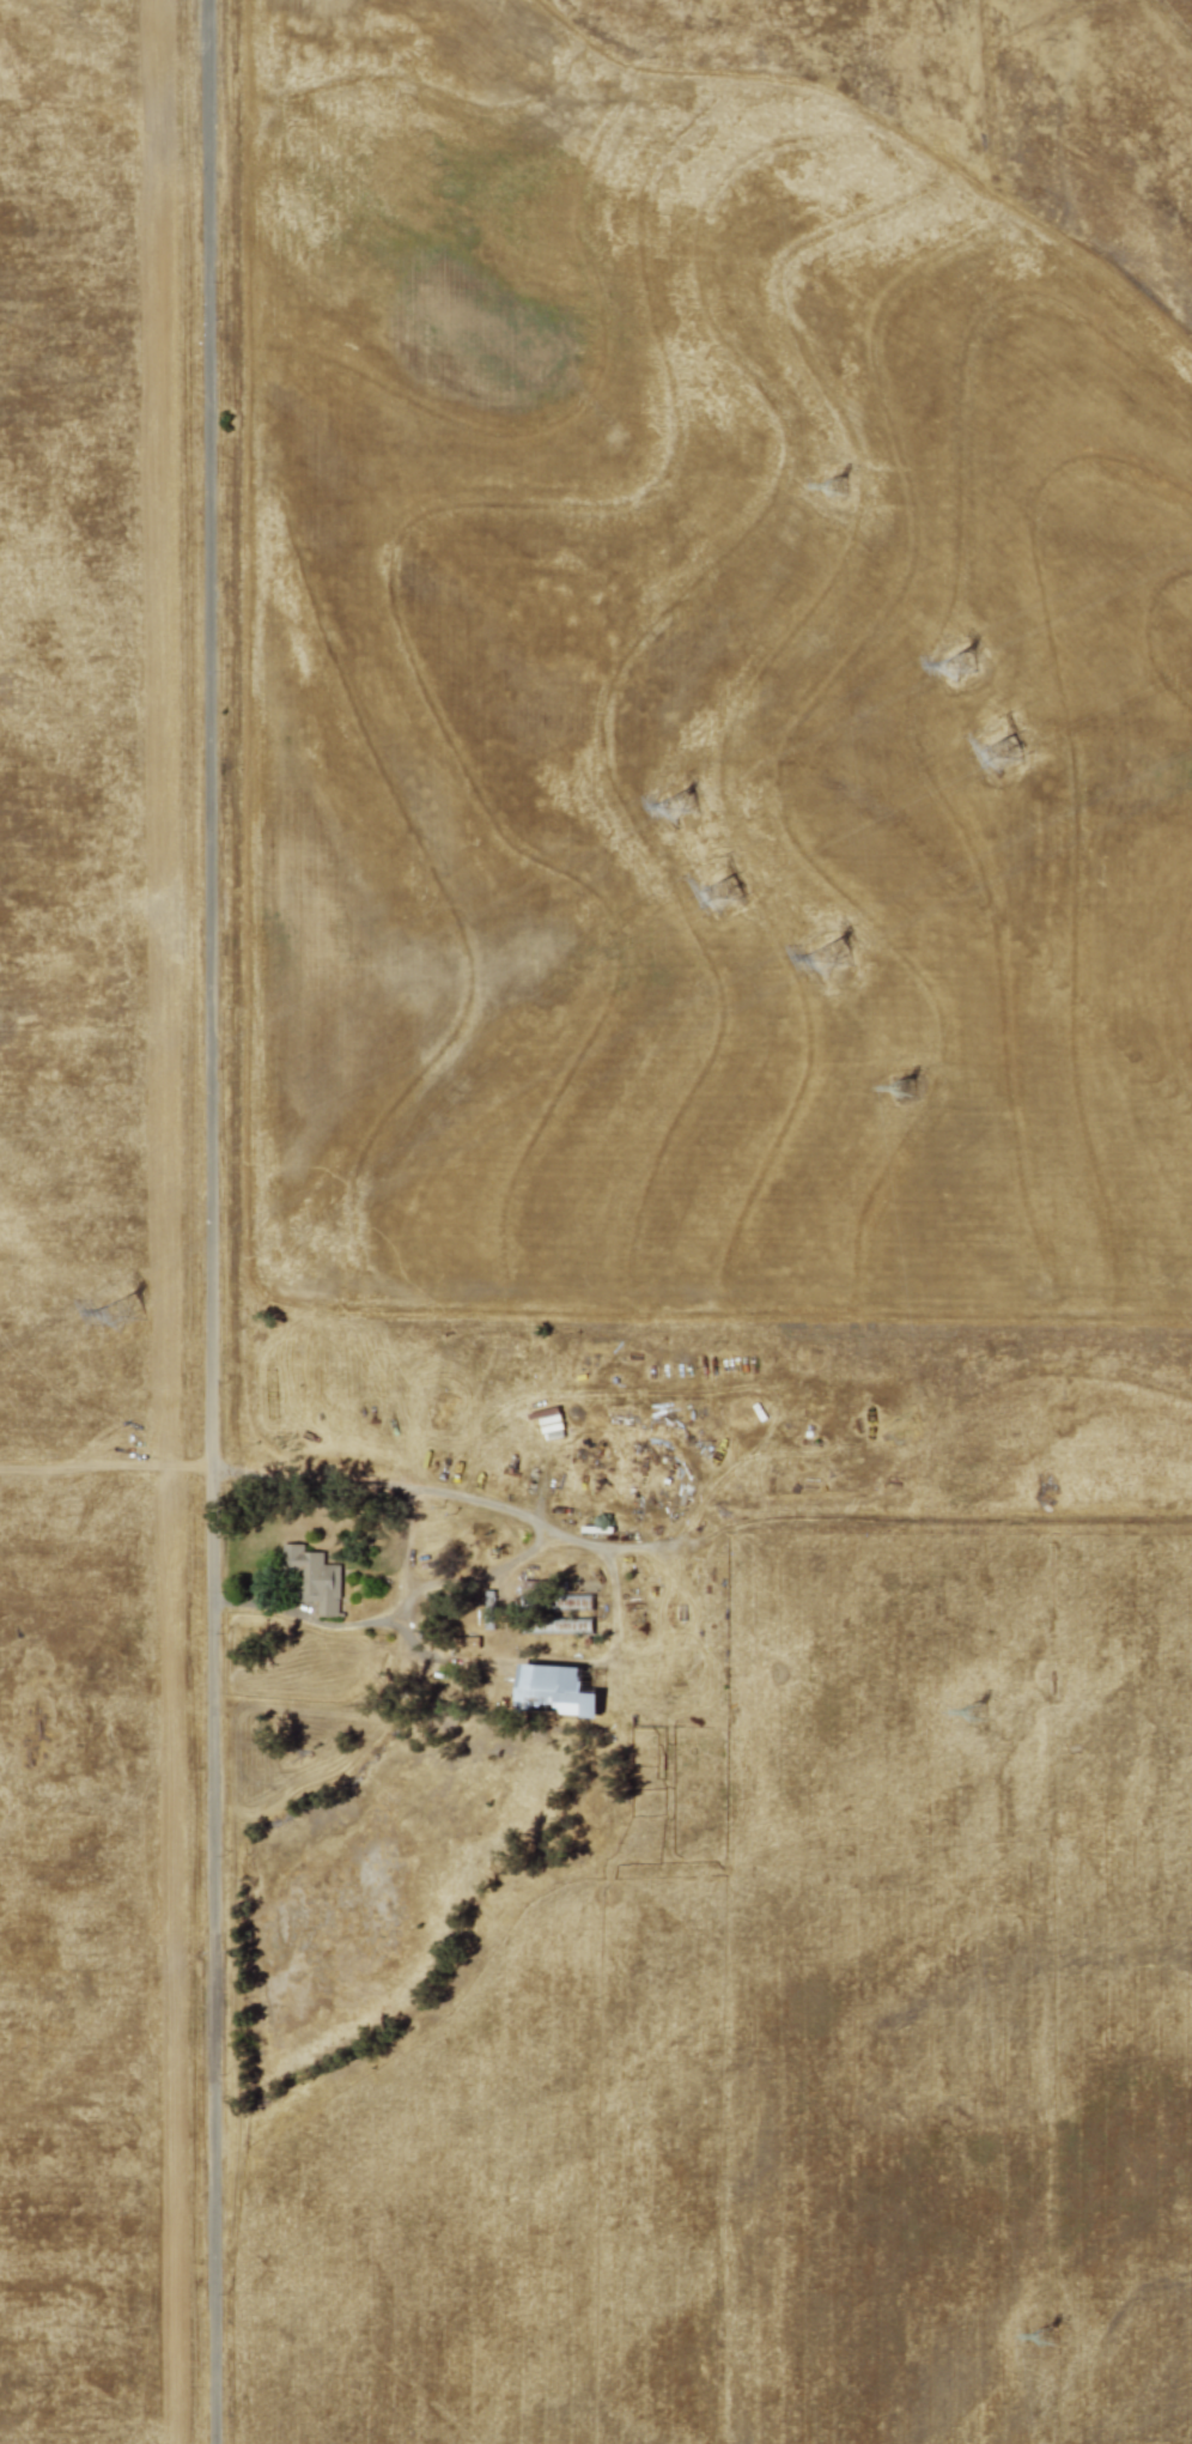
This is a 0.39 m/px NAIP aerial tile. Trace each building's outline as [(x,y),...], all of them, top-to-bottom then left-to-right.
[(340,1566),(322,1566),(322,1552),(303,1552),(303,1544),(282,1544),(281,1572),(296,1572),(294,1601),(317,1601),(317,1617),(340,1617),(340,1566)] [(518,1709),(598,1715),(600,1693),(582,1692),(583,1668),(521,1663),(518,1709)]
